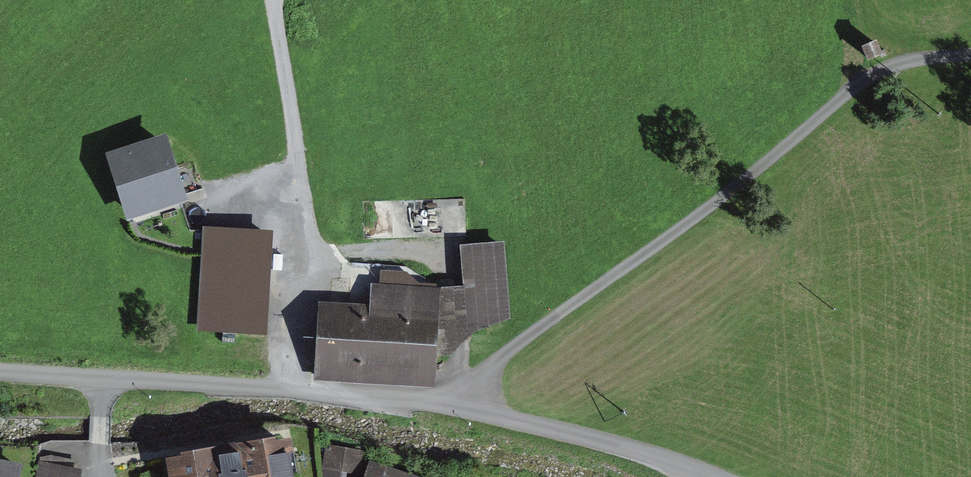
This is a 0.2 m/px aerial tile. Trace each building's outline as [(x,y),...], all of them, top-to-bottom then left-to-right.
[(182,204),(163,146),(110,162),(129,221),(182,204)] [(323,296),(322,375),(432,376),(433,360),(472,324),(509,306),(507,237),(462,237),(462,279),(366,279),(366,296),(323,296)] [(266,243),(207,239),(201,327),(260,330),(266,243)] [(174,458),(178,476),(292,476),(284,438),(174,458)] [(0,464),(0,476),(15,476),(17,467),(0,464)] [(373,465),(369,476),(411,476),(373,465)]
